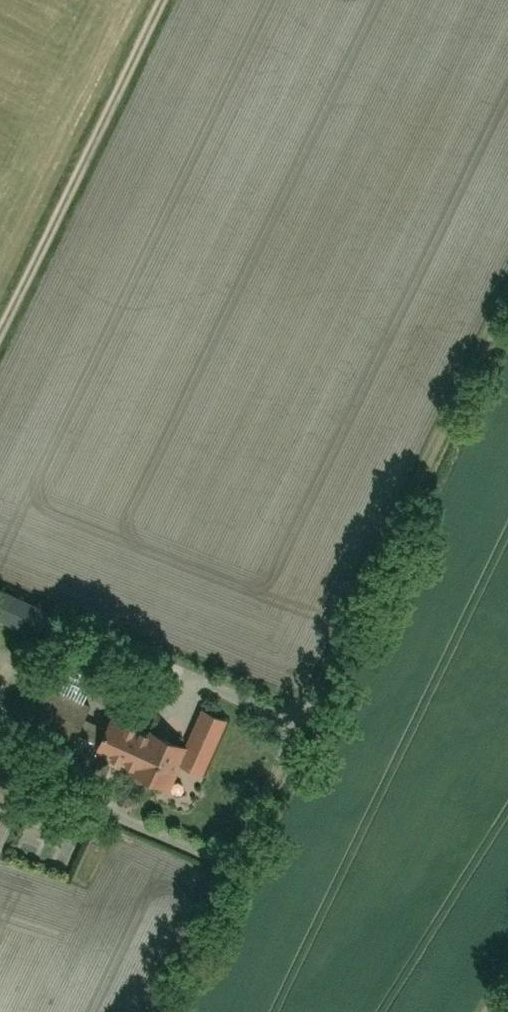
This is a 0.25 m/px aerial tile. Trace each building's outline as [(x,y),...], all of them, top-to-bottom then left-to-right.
[(0,589),(0,641),(17,651),(40,611),(0,589)] [(35,680),(17,721),(72,747),(85,718),(91,705),(35,680)] [(174,771),(177,772),(188,747),(152,732),(150,735),(112,718),(108,728),(85,718),(72,747),(95,757),(99,749),(137,766),(135,770),(168,785),(174,771)]
